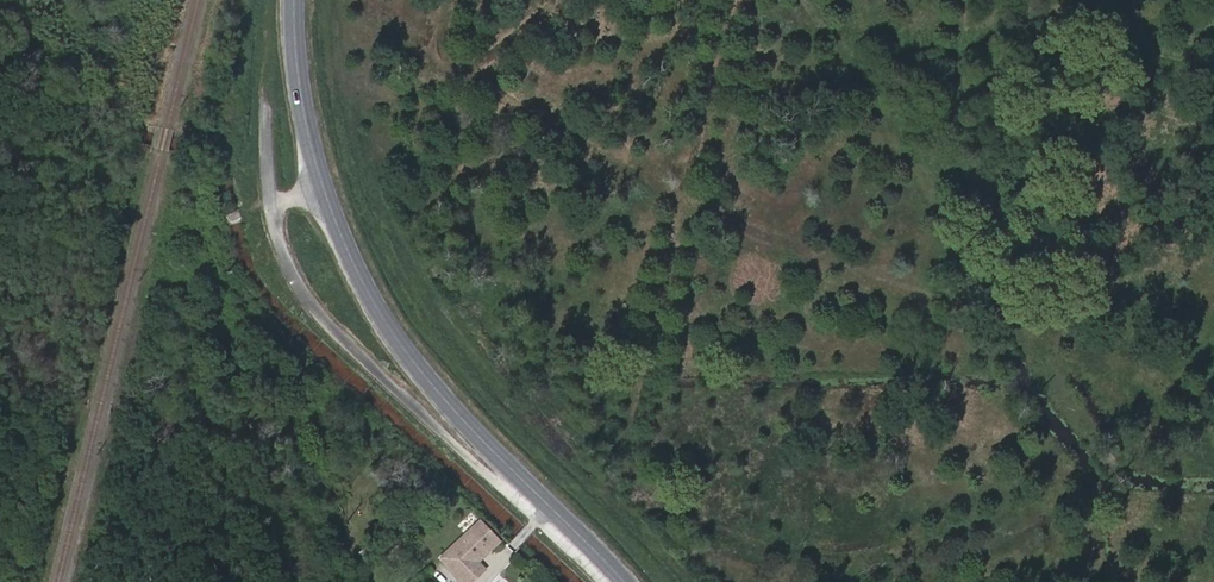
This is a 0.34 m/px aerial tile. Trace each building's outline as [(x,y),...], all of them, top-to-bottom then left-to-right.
[(480,522),(459,542),(462,545),(484,526),(480,522)] [(474,558),(495,538),(484,526),(462,545),(459,542),(443,558),(465,581),(470,581),(484,569),(478,562),(474,558)] [(495,538),(474,558),(478,562),(499,542),(495,538)]
